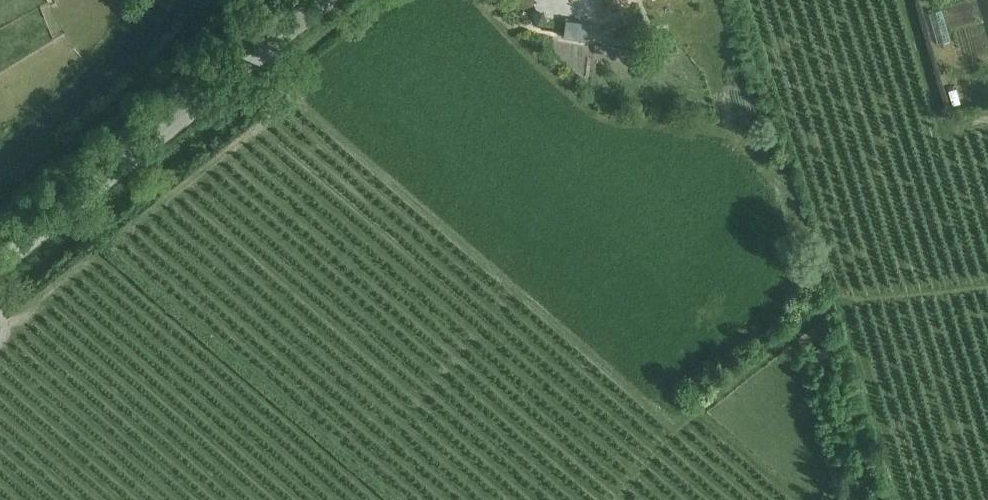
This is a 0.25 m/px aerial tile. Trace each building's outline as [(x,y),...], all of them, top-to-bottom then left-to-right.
[(597,26),(598,13),(570,10),(568,23),(597,26)] [(950,18),(956,51),(974,48),(969,15),(950,18)]
